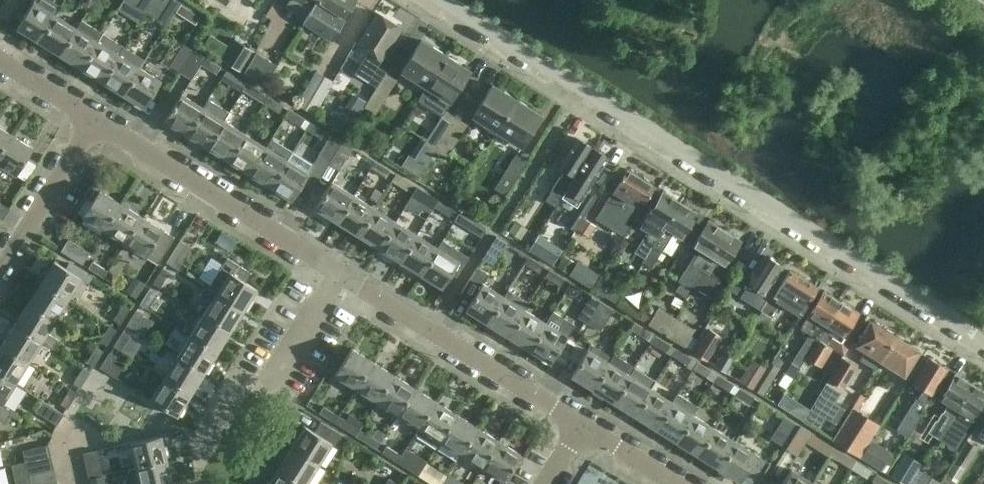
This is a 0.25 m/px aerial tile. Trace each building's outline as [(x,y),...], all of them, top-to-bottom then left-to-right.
[(0,6),(0,17),(7,21),(20,0),(4,0),(0,6)] [(55,15),(60,6),(50,0),(34,0),(16,28),(38,42),(55,15)] [(135,5),(145,12),(153,0),(138,0),(135,5)] [(168,0),(153,0),(145,12),(156,18),(168,0)] [(156,18),(166,25),(180,3),(176,0),(168,0),(156,18)] [(317,0),(289,0),(285,6),(305,18),(317,0)] [(305,18),(302,23),(332,40),(356,0),(317,0),(305,18)] [(388,67),(379,62),(401,27),(375,11),(356,43),(368,50),(354,73),(376,87),(384,73),(388,67)] [(76,28),(55,15),(38,42),(59,55),(76,28)] [(59,55),(80,68),(102,33),(81,20),(76,28),(59,55)] [(80,68),(101,81),(118,54),(123,46),(102,33),(80,68)] [(426,86),(445,55),(420,39),(401,70),(426,86)] [(253,53),(233,40),(221,60),(241,73),(253,53)] [(179,72),(193,50),(183,44),(169,66),(179,72)] [(118,54),(101,81),(122,94),(139,67),(144,59),(123,46),(118,54)] [(193,50),(179,72),(191,79),(200,65),(221,77),(225,70),(207,59),(193,50)] [(255,52),(243,73),(263,86),(276,65),(255,52)] [(426,86),(418,100),(441,114),(449,101),(450,102),(470,70),(445,55),(426,86)] [(139,67),(122,94),(144,107),(161,81),(139,67)] [(225,70),(221,77),(236,87),(241,80),(225,70)] [(297,103),(313,112),(332,79),(315,70),(297,103)] [(396,80),(384,73),(376,87),(364,107),(375,114),(396,80)] [(257,100),(262,92),(246,83),(242,90),(257,100)] [(496,131),(516,100),(491,84),(472,115),(496,131)] [(185,134),(202,107),(181,94),(164,120),(185,134)] [(263,103),(279,113),(283,106),(268,96),(263,103)] [(202,107),(185,134),(206,147),(223,120),(228,112),(207,99),(202,107)] [(516,100),(496,131),(521,146),(540,115),(516,100)] [(346,134),(356,117),(340,107),(329,123),(346,134)] [(284,116),(300,126),(304,119),(289,109),(284,116)] [(434,151),(456,117),(444,110),(423,144),(434,151)] [(456,117),(434,151),(446,158),(467,125),(456,117)] [(244,133),(223,120),(206,147),(227,160),(244,133)] [(305,130),(321,139),(326,132),(310,122),(305,130)] [(11,135),(0,128),(0,153),(11,135)] [(265,147),(244,133),(227,160),(248,173),(265,147)] [(0,153),(0,165),(16,175),(32,148),(11,135),(0,153)] [(309,192),(327,164),(341,142),(330,135),(317,157),(313,165),(307,173),(300,186),(309,192)] [(545,199),(554,205),(574,173),(591,147),(576,137),(558,166),(564,170),(560,176),(559,176),(551,188),(552,189),(545,199)] [(248,173),(269,187),(291,152),(271,139),(265,147),(248,173)] [(341,142),(327,164),(338,170),(352,148),(341,142)] [(574,173),(554,205),(556,206),(560,199),(563,201),(562,203),(563,206),(568,209),(572,208),(574,205),(576,207),(589,186),(607,157),(591,147),(574,173)] [(291,152),(269,187),(291,200),(300,186),(313,165),(291,152)] [(505,195),(526,162),(515,155),(494,188),(505,195)] [(388,171),(373,162),(369,168),(384,178),(388,171)] [(613,191),(595,218),(614,230),(622,235),(643,203),(653,186),(626,169),(612,191),(613,191)] [(390,181),(405,191),(410,184),(394,175),(390,181)] [(336,222),(353,195),(331,181),(314,208),(336,222)] [(411,194),(427,204),(431,197),(415,188),(411,194)] [(103,230),(120,204),(98,190),(81,216),(103,230)] [(648,233),(636,252),(644,258),(679,202),(662,191),(645,217),(639,227),(648,233)] [(373,208),(353,195),(336,222),(357,235),(373,208)] [(433,207),(448,216),(452,210),(437,201),(433,207)] [(644,258),(641,262),(650,268),(672,233),(681,239),(697,214),(679,202),(644,258)] [(141,217),(120,204),(103,230),(124,243),(141,217)] [(395,221),(373,208),(357,235),(378,248),(395,221)] [(473,223),(458,213),(454,220),(469,229),(473,223)] [(124,243),(145,257),(157,264),(174,238),(141,217),(124,243)] [(580,224),(577,230),(588,236),(591,231),(594,225),(584,219),(580,224)] [(690,285),(697,275),(695,274),(723,230),(707,220),(691,245),(700,251),(696,256),(693,254),(676,281),(679,283),(674,290),(683,296),(690,285)] [(378,248),(399,261),(416,234),(395,221),(378,248)] [(507,232),(520,241),(528,230),(515,221),(507,232)] [(697,275),(690,285),(707,295),(717,278),(708,272),(715,260),(724,266),(740,241),(723,230),(695,274),(697,275)] [(437,247),(416,234),(399,261),(420,274),(437,247)] [(496,236),(482,258),(493,265),(507,243),(496,236)] [(89,253),(67,239),(60,251),(81,265),(89,253)] [(437,247),(420,274),(441,288),(450,273),(455,276),(468,257),(452,247),(441,240),(437,247)] [(534,240),(527,250),(537,257),(544,247),(534,240)] [(177,270),(190,248),(179,241),(165,263),(177,270)] [(523,263),(539,273),(543,266),(528,256),(523,263)] [(562,256),(555,267),(566,274),(573,263),(562,256)] [(739,273),(728,289),(739,296),(738,297),(756,308),(782,267),(764,256),(749,280),(739,273)] [(226,258),(207,288),(242,311),(255,289),(246,283),(251,274),(226,258)] [(107,270),(92,260),(87,268),(102,278),(107,270)] [(40,283),(66,300),(80,278),(54,261),(40,283)] [(472,299),(465,309),(486,323),(503,296),(483,283),(484,282),(489,274),(484,271),(477,266),(461,292),(472,299)] [(160,288),(169,273),(161,268),(152,284),(160,288)] [(545,276),(560,286),(564,279),(549,269),(545,276)] [(816,288),(788,271),(779,286),(756,322),(764,328),(779,305),(796,315),(798,312),(800,313),(816,288)] [(603,276),(593,292),(615,305),(625,290),(603,276)] [(53,320),(66,300),(40,283),(27,304),(53,320)] [(209,303),(202,315),(229,332),(242,311),(207,288),(204,286),(198,296),(209,303)] [(147,309),(156,294),(149,289),(139,305),(147,309)] [(804,358),(839,303),(822,291),(806,315),(807,316),(799,329),(807,335),(796,353),(791,360),(800,365),(804,358)] [(588,324),(602,302),(591,295),(577,317),(588,324)] [(524,309),(503,296),(486,323),(507,336),(524,309)] [(602,302),(588,324),(599,331),(613,309),(602,302)] [(839,303),(804,358),(813,363),(821,368),(833,349),(842,355),(860,327),(852,322),(857,314),(839,303)] [(27,304),(14,325),(40,341),(52,349),(57,340),(46,333),(53,320),(27,304)] [(130,308),(123,304),(113,319),(120,323),(130,308)] [(665,334),(675,317),(657,306),(647,323),(665,334)] [(546,323),(524,309),(507,336),(529,349),(546,323)] [(135,311),(126,325),(134,329),(143,315),(135,311)] [(546,323),(529,349),(535,353),(550,362),(556,353),(574,324),(553,311),(546,323)] [(216,353),(229,332),(202,315),(189,336),(216,353)] [(675,317),(665,334),(683,346),(694,329),(675,317)] [(873,369),(894,336),(892,335),(891,333),(886,329),(884,330),(880,327),(879,325),(876,323),(874,324),(870,321),(855,346),(864,351),(859,360),(873,369)] [(651,342),(655,335),(634,322),(629,329),(651,342)] [(14,325),(1,346),(27,362),(40,341),(14,325)] [(107,345),(116,330),(109,326),(100,340),(107,345)] [(705,359),(719,336),(708,329),(693,352),(705,359)] [(122,332),(114,346),(121,350),(130,336),(122,332)] [(655,335),(651,342),(671,355),(676,348),(655,335)] [(203,373),(216,353),(189,336),(176,356),(203,373)] [(894,336),(873,369),(874,370),(880,361),(903,376),(918,352),(894,336)] [(570,375),(592,389),(611,358),(590,344),(570,375)] [(0,347),(0,374),(14,383),(27,362),(1,346),(0,347)] [(94,366),(95,364),(103,351),(96,347),(87,361),(94,366)] [(356,388),(372,362),(351,348),(334,375),(356,388)] [(692,368),(697,362),(676,348),(671,355),(692,368)] [(100,367),(107,372),(116,357),(109,353),(100,367)] [(592,389),(613,402),(630,375),(634,368),(613,354),(611,358),(592,389)] [(190,394),(203,373),(176,356),(163,377),(190,394)] [(920,389),(922,391),(916,399),(895,431),(906,438),(927,404),(925,403),(946,370),(927,358),(911,384),(914,386),(913,387),(919,390),(920,389)] [(840,386),(853,366),(842,360),(830,380),(840,386)] [(743,377),(740,382),(753,391),(767,369),(754,361),(743,377)] [(393,375),(372,362),(356,388),(377,402),(393,375)] [(714,382),(718,375),(697,362),(692,368),(714,382)] [(754,391),(760,395),(777,367),(771,364),(754,391)] [(81,387),(90,372),(83,368),(73,382),(81,387)] [(14,383),(0,374),(0,404),(1,405),(14,383)] [(377,402),(398,415),(414,388),(393,375),(377,402)] [(651,388),(630,375),(613,402),(634,415),(651,388)] [(735,395),(739,388),(718,375),(714,382),(735,395)] [(970,385),(954,375),(938,400),(947,405),(942,414),(941,413),(935,422),(934,421),(927,433),(937,439),(970,385)] [(163,377),(150,399),(176,416),(190,394),(163,377)] [(826,385),(805,419),(819,427),(840,393),(826,385)] [(983,400),(983,394),(970,385),(937,439),(947,446),(946,448),(952,451),(956,450),(966,434),(964,433),(971,421),(983,400)] [(67,408),(77,393),(70,388),(60,403),(67,408)] [(398,415),(418,428),(435,401),(414,388),(398,415)] [(672,402),(651,388),(634,415),(655,428),(672,402)] [(739,388),(735,395),(750,404),(754,398),(739,388)] [(655,428),(676,442),(693,415),(697,408),(676,395),(672,402),(655,428)] [(57,425),(64,414),(41,400),(34,411),(57,425)] [(418,428),(439,441),(456,415),(435,401),(418,428)] [(1,405),(0,404),(0,419),(4,421),(10,410),(1,405)] [(338,417),(323,407),(318,414),(333,423),(338,417)] [(872,436),(863,430),(868,422),(851,412),(833,441),(859,457),(870,440),(872,436)] [(439,441),(460,454),(477,428),(456,415),(439,441)] [(714,428),(693,415),(676,442),(697,455),(714,428)] [(781,445),(794,423),(784,416),(770,438),(781,445)] [(353,426),(343,420),(339,427),(354,437),(363,423),(357,419),(353,426)] [(318,464),(331,443),(335,446),(342,435),(320,421),(313,432),(304,426),(291,447),(318,464)] [(830,454),(834,448),(799,426),(785,448),(797,455),(806,440),(830,454)] [(460,454),(481,468),(498,441),(477,428),(460,454)] [(735,441),(714,428),(697,455),(718,468),(735,441)] [(380,443),(364,433),(360,440),(376,450),(380,443)] [(166,460),(160,435),(129,442),(135,467),(166,460)] [(870,440),(859,457),(881,471),(892,454),(870,440)] [(498,441),(481,468),(503,481),(520,454),(498,441)] [(718,468),(740,482),(742,478),(752,483),(756,483),(770,463),(735,441),(718,468)] [(979,448),(968,441),(949,471),(941,483),(940,483),(951,483),(953,481),(956,483),(960,478),(979,448)] [(25,463),(50,457),(47,445),(22,451),(25,463)] [(278,468),(303,483),(305,483),(318,464),(291,447),(278,468)] [(401,456),(386,447),(381,453),(396,463),(401,456)] [(850,467),(855,461),(834,448),(830,454),(850,467)] [(83,454),(88,478),(101,475),(96,451),(83,454)] [(903,483),(908,483),(920,466),(904,456),(891,477),(903,483)] [(27,475),(53,469),(50,457),(25,463),(27,475)] [(139,483),(171,483),(166,460),(135,467),(139,483)] [(422,469),(407,460),(402,467),(417,476),(422,469)] [(855,461),(850,467),(866,477),(870,470),(855,461)] [(278,468),(268,483),(303,483),(278,468)] [(27,475),(30,483),(43,483),(56,481),(53,469),(27,475)] [(812,483),(790,469),(781,483),(811,483),(812,483)] [(940,483),(918,470),(909,483),(940,483)] [(428,473),(423,480),(430,483),(442,483),(443,482),(428,473)] [(876,473),(871,481),(877,483),(891,483),(876,473)]
